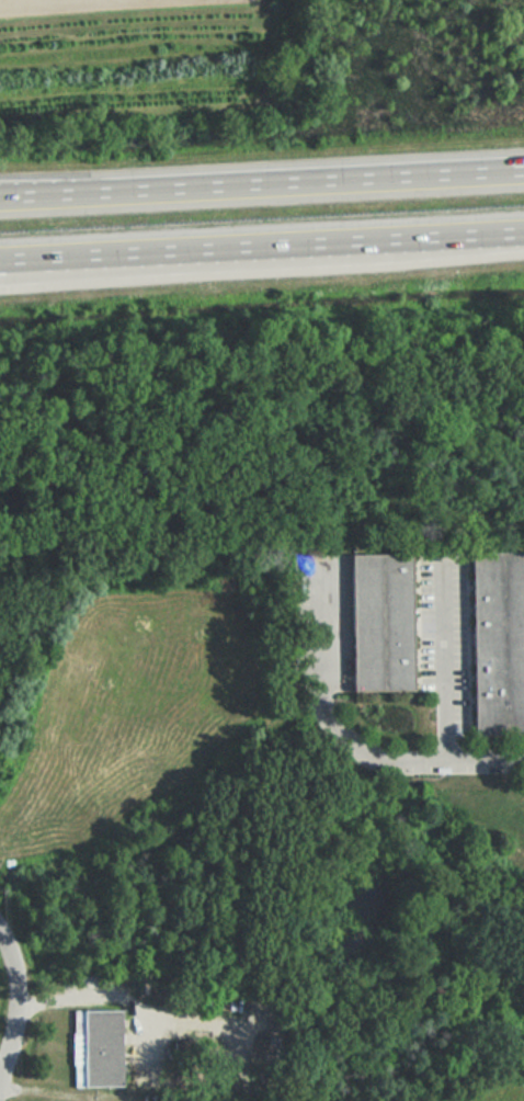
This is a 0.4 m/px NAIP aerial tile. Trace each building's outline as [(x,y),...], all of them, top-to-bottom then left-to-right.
[(466,552),(468,736),(523,735),(523,552),(466,552)] [(407,554),(348,555),(351,691),(410,690),(407,554)] [(71,1011),(117,1010),(118,1083),(72,1085),(71,1011)]
